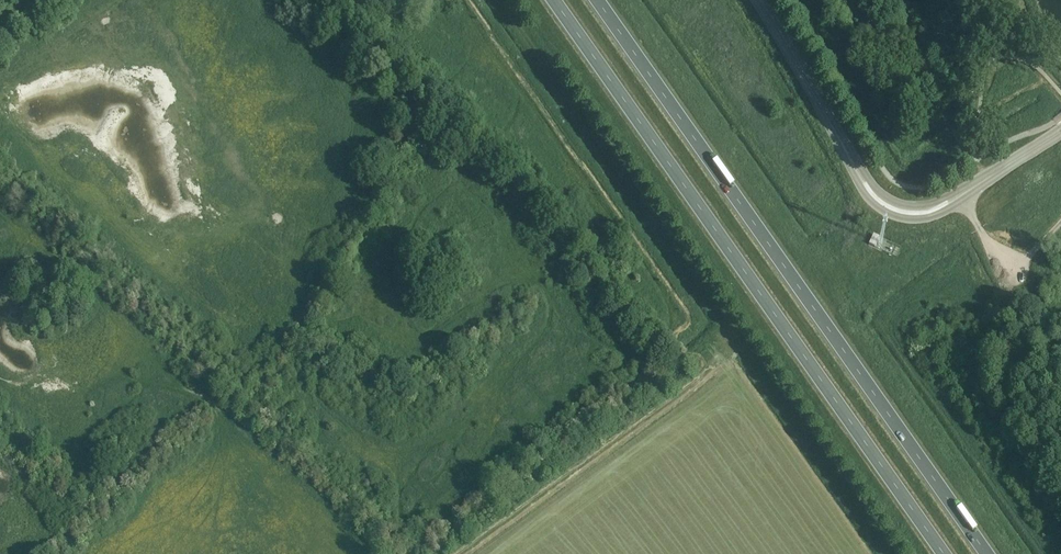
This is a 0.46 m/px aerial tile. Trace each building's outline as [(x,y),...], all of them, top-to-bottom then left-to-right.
[(879,237),(873,234),(868,244),(875,247),(879,237)]
